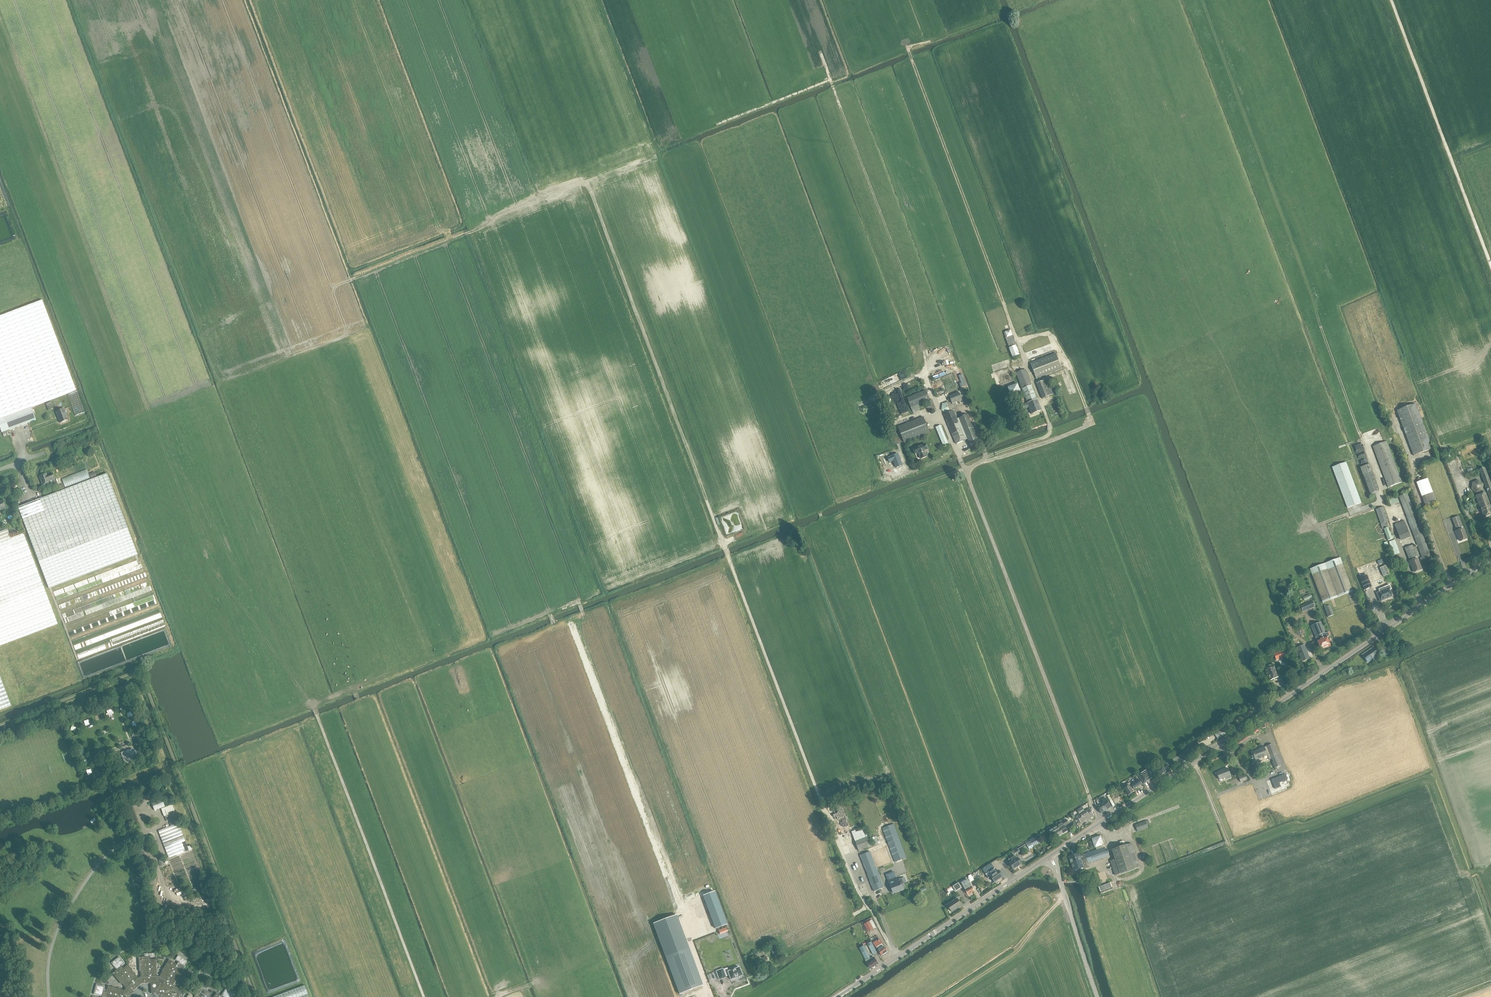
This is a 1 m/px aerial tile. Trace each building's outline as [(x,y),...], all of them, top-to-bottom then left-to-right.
[(2,432),(36,420),(31,407),(76,390),(42,300),(0,316),(0,427),(2,432)] [(1012,358),(1019,355),(1016,345),(1009,348),(1012,358)] [(1037,379),(1062,369),(1056,353),(1030,363),(1037,379)] [(1041,411),(1026,369),(1016,373),(1027,403),(1023,405),(1024,409),(1029,408),(1031,415),(1041,411)] [(1052,391),(1048,379),(1037,383),(1043,399),(1049,397),(1049,396),(1057,392),(1056,390),(1052,391)] [(1011,397),(1021,394),(1017,384),(1008,388),(1011,397)] [(926,391),(924,391),(907,398),(913,413),(920,410),(918,405),(930,401),(926,391)] [(952,404),(962,400),(959,392),(949,396),(952,404)] [(926,402),(930,412),(936,410),(932,400),(926,402)] [(946,414),(953,412),(953,405),(948,402),(942,404),(941,410),(946,414)] [(1413,456),(1433,449),(1416,404),(1396,411),(1413,456)] [(61,423),(68,420),(64,409),(56,412),(61,423)] [(944,416),(946,420),(956,444),(965,439),(959,424),(954,412),(944,416)] [(969,443),(977,440),(967,415),(959,418),(969,443)] [(904,443),(925,435),(930,433),(923,417),(898,427),(904,443)] [(937,438),(946,434),(943,426),(934,430),(937,438)] [(944,437),(938,440),(941,447),(947,445),(944,437)] [(1388,488),(1402,482),(1386,442),(1372,447),(1388,488)] [(927,457),(925,451),(928,450),(926,445),(913,450),(915,455),(919,453),(921,459),(927,457)] [(891,458),(896,468),(903,465),(899,455),(891,458)] [(1332,468),(1347,508),(1361,503),(1346,462),(1332,468)] [(1370,494),(1379,491),(1369,464),(1360,468),(1370,494)] [(1485,468),(1479,470),(1490,502),(1490,485),(1485,468)] [(55,479),(52,473),(47,475),(47,474),(40,476),(43,485),(50,483),(50,481),(51,481),(54,486),(57,485),(54,479),(55,479)] [(49,588),(138,555),(107,474),(18,507),(49,588)] [(1425,506),(1436,502),(1428,479),(1417,483),(1425,506)] [(1482,490),(1483,484),(1478,480),(1472,483),(1471,489),(1477,493),(1481,491),(1482,490)] [(1482,493),(1478,495),(1475,496),(1483,517),(1490,515),(1490,509),(1485,492),(1482,493)] [(1399,496),(1403,508),(1423,560),(1431,557),(1407,493),(1399,496)] [(1380,524),(1381,524),(1382,529),(1383,529),(1388,541),(1392,539),(1394,538),(1393,536),(1391,536),(1388,527),(1386,522),(1389,521),(1383,507),(1375,510),(1380,524)] [(1456,529),(1463,526),(1459,516),(1452,519),(1456,529)] [(1405,525),(1404,521),(1394,524),(1400,541),(1410,537),(1406,525),(1405,525)] [(1467,539),(1463,528),(1455,531),(1457,534),(1460,542),(1467,539)] [(8,530),(0,532),(0,645),(58,624),(24,534),(11,538),(8,530)] [(1394,555),(1399,553),(1395,540),(1389,542),(1394,555)] [(1409,559),(1417,556),(1412,545),(1404,548),(1409,559)] [(1323,603),(1348,593),(1353,592),(1340,558),(1310,569),(1323,603)] [(1421,570),(1417,558),(1409,561),(1411,565),(1414,572),(1421,570)] [(1360,576),(1366,573),(1363,565),(1357,568),(1360,576)] [(1385,566),(1380,568),(1383,576),(1389,574),(1385,566)] [(1364,590),(1372,587),(1367,575),(1360,578),(1364,590)] [(1379,592),(1377,593),(1380,601),(1392,596),(1390,590),(1391,589),(1390,585),(1384,587),(1385,590),(1379,592)] [(1309,600),(1296,605),(1299,613),(1312,608),(1309,600)] [(1330,606),(1325,608),(1324,608),(1328,617),(1334,615),(1330,606)] [(1325,633),(1321,622),(1311,626),(1321,650),(1330,646),(1327,637),(1331,635),(1329,631),(1325,633)] [(1304,645),(1296,648),(1302,662),(1309,658),(1304,645)] [(1381,649),(1383,652),(1384,656),(1386,655),(1391,653),(1388,647),(1381,649)] [(1373,648),(1362,655),(1368,663),(1378,655),(1373,648)] [(1274,654),(1276,661),(1287,657),(1284,650),(1274,654)] [(1265,668),(1263,664),(1260,658),(1256,659),(1260,670),(1265,668)] [(1274,667),(1272,668),(1271,665),(1266,666),(1266,667),(1265,668),(1265,669),(1266,670),(1270,681),(1278,677),(1274,667)] [(11,705),(0,676),(0,710),(11,705)] [(1264,747),(1252,751),(1257,764),(1263,761),(1262,758),(1267,756),(1269,760),(1271,759),(1277,757),(1272,744),(1264,747)] [(121,753),(124,761),(125,764),(139,759),(136,752),(133,753),(131,749),(121,753)] [(1156,778),(1166,771),(1162,766),(1153,772),(1156,778)] [(1144,784),(1155,777),(1149,768),(1138,775),(1144,784)] [(1231,778),(1227,768),(1223,770),(1216,773),(1219,780),(1225,777),(1226,779),(1231,778)] [(1278,782),(1287,779),(1285,774),(1271,780),(1275,789),(1280,787),(1278,782)] [(1134,790),(1142,784),(1136,775),(1134,777),(1137,781),(1131,785),(1130,783),(1124,786),(1126,788),(1124,789),(1128,796),(1133,792),(1132,790),(1133,789),(1134,790)] [(157,800),(156,797),(150,799),(152,803),(155,811),(165,807),(162,799),(157,800)] [(1111,807),(1106,798),(1102,801),(1103,802),(1096,806),(1101,813),(1111,807)] [(139,823),(130,800),(125,802),(132,821),(134,825),(139,823)] [(164,817),(165,816),(167,821),(169,820),(171,826),(176,824),(174,818),(172,819),(170,814),(169,813),(175,810),(172,804),(168,806),(161,809),(164,817)] [(1080,814),(1077,816),(1081,823),(1087,819),(1088,820),(1094,816),(1089,808),(1084,811),(1082,808),(1078,811),(1080,814)] [(1067,831),(1065,827),(1069,824),(1066,820),(1058,825),(1059,827),(1058,827),(1059,829),(1058,830),(1057,828),(1054,830),(1053,829),(1048,831),(1050,834),(1054,831),(1058,837),(1067,831)] [(1137,831),(1146,828),(1148,828),(1145,821),(1135,825),(1137,831)] [(178,823),(158,831),(169,858),(189,850),(189,851),(192,850),(190,845),(187,847),(178,823)] [(899,873),(911,869),(894,824),(882,828),(899,873)] [(869,836),(855,841),(859,851),(872,846),(869,836)] [(1030,841),(1026,844),(1029,849),(1040,843),(1036,836),(1029,839),(1030,841)] [(1095,848),(1104,845),(1101,836),(1091,839),(1095,848)] [(1120,874),(1139,867),(1131,843),(1112,850),(1115,860),(1110,861),(1115,875),(1120,874)] [(1085,854),(1088,863),(1108,857),(1105,847),(1085,854)] [(870,851),(861,855),(874,891),(884,888),(870,851)] [(1090,867),(1088,863),(1085,854),(1080,856),(1079,853),(1069,857),(1074,871),(1083,868),(1084,869),(1090,867)] [(1017,858),(1015,855),(1010,858),(1012,861),(1009,863),(1013,869),(1022,864),(1017,858)] [(994,869),(986,874),(988,879),(991,877),(994,882),(1003,877),(999,870),(996,872),(994,869)] [(974,891),(971,884),(970,885),(969,883),(971,882),(969,877),(961,882),(963,886),(966,884),(967,887),(964,888),(968,894),(974,891)] [(900,883),(891,886),(894,893),(903,890),(900,883)] [(956,891),(962,888),(959,883),(953,886),(956,891)] [(1107,883),(1099,886),(1102,894),(1110,890),(1107,883)] [(714,891),(702,896),(715,929),(727,924),(714,891)] [(952,912),(962,905),(957,898),(947,905),(952,912)] [(651,917),(665,957),(689,948),(675,909),(651,917)] [(696,946),(708,942),(700,917),(688,921),(696,946)] [(869,921),(864,924),(868,932),(874,929),(869,921)] [(880,939),(873,943),(876,947),(878,950),(882,956),(888,952),(882,943),(880,939)] [(873,955),(877,953),(873,944),(869,946),(873,955)] [(779,955),(775,945),(770,947),(775,957),(779,955)] [(689,948),(665,957),(679,994),(703,985),(689,948)] [(866,960),(871,968),(878,964),(874,957),(870,959),(869,958),(871,957),(867,951),(862,953),(866,960)] [(95,988),(94,994),(102,996),(131,996),(132,993),(132,994),(134,992),(133,991),(142,984),(151,983),(151,993),(157,996),(158,996),(159,996),(160,996),(183,996),(185,993),(174,985),(185,967),(184,965),(187,961),(178,955),(175,960),(179,962),(177,964),(169,959),(162,971),(162,972),(160,976),(157,976),(156,959),(150,959),(150,956),(155,956),(154,953),(144,954),(144,957),(139,957),(139,971),(140,971),(141,976),(139,978),(128,965),(123,968),(121,966),(125,963),(119,956),(111,963),(117,970),(112,973),(121,984),(122,984),(126,988),(125,990),(108,986),(107,992),(104,991),(105,986),(96,984),(95,988)] [(770,964),(766,956),(761,959),(760,957),(756,959),(760,968),(765,965),(765,966),(770,964)] [(716,971),(719,980),(726,977),(725,976),(729,975),(731,980),(742,976),(739,968),(738,967),(734,968),(735,969),(728,972),(727,969),(723,970),(723,969),(716,971)] [(305,985),(273,996),(309,996),(305,985)] [(234,994),(226,988),(221,995),(217,992),(214,996),(233,996),(234,994)]
